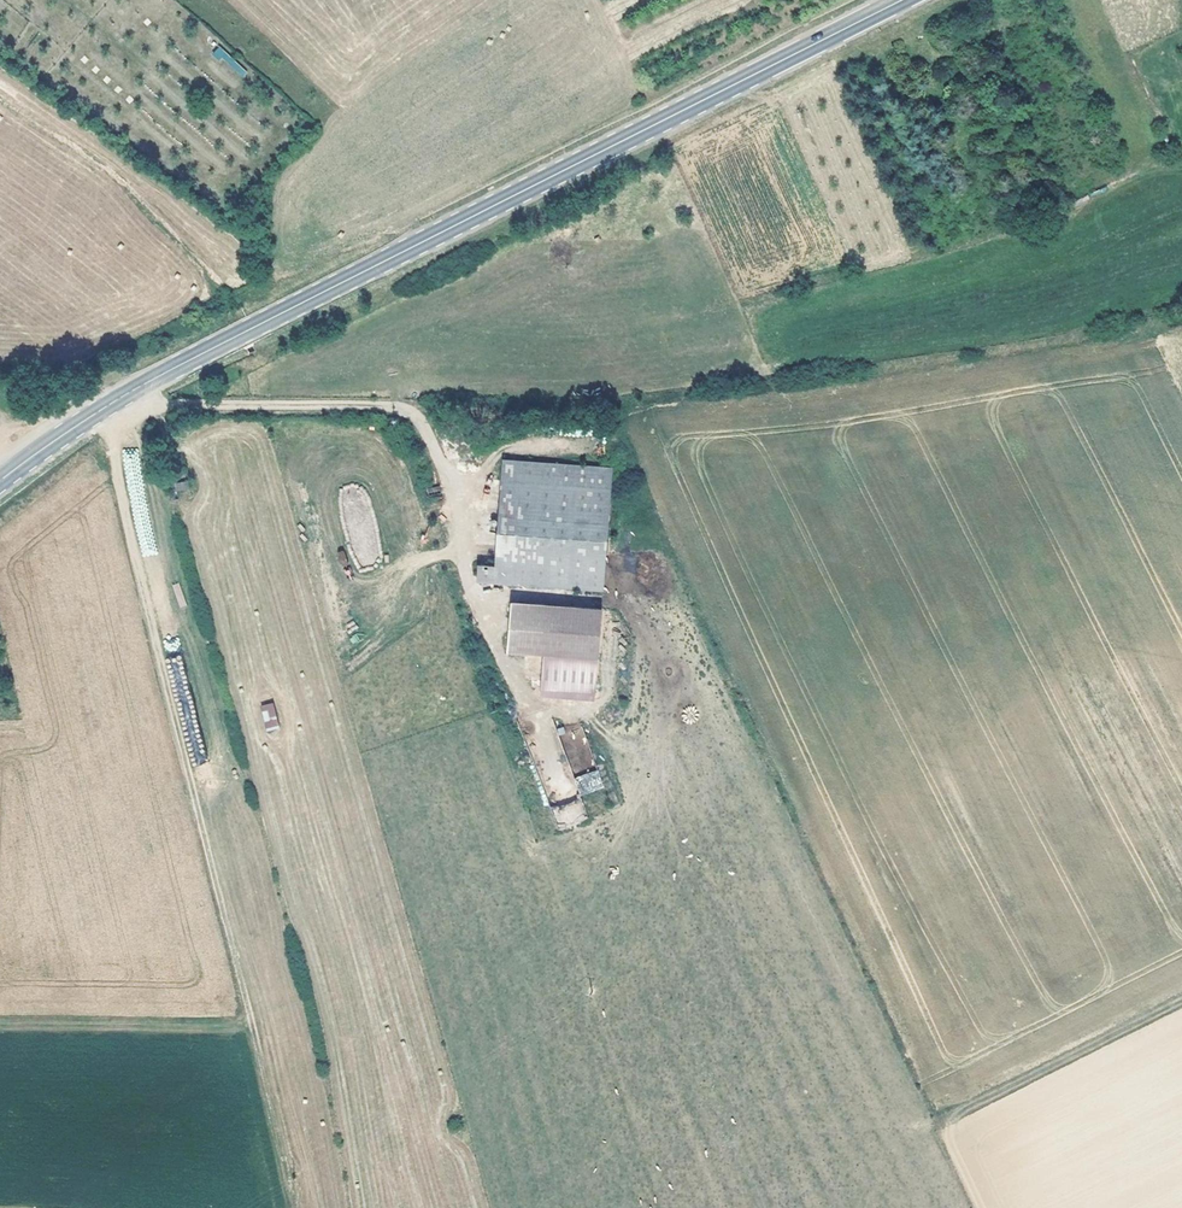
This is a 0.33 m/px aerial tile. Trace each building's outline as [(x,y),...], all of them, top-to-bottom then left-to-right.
[(220,46),(213,52),(241,79),(247,72),(220,46)] [(493,449),(491,470),(600,477),(601,456),(493,449)] [(182,482),(178,468),(159,472),(163,487),(182,482)] [(600,477),(491,470),(485,552),(468,550),(467,569),(591,578),(600,477)] [(590,596),(500,589),(496,637),(586,644),(590,596)] [(266,715),(261,692),(251,695),(256,717),(266,715)] [(559,731),(571,775),(594,768),(582,724),(559,731)] [(581,796),(604,788),(598,770),(574,777),(581,796)]
